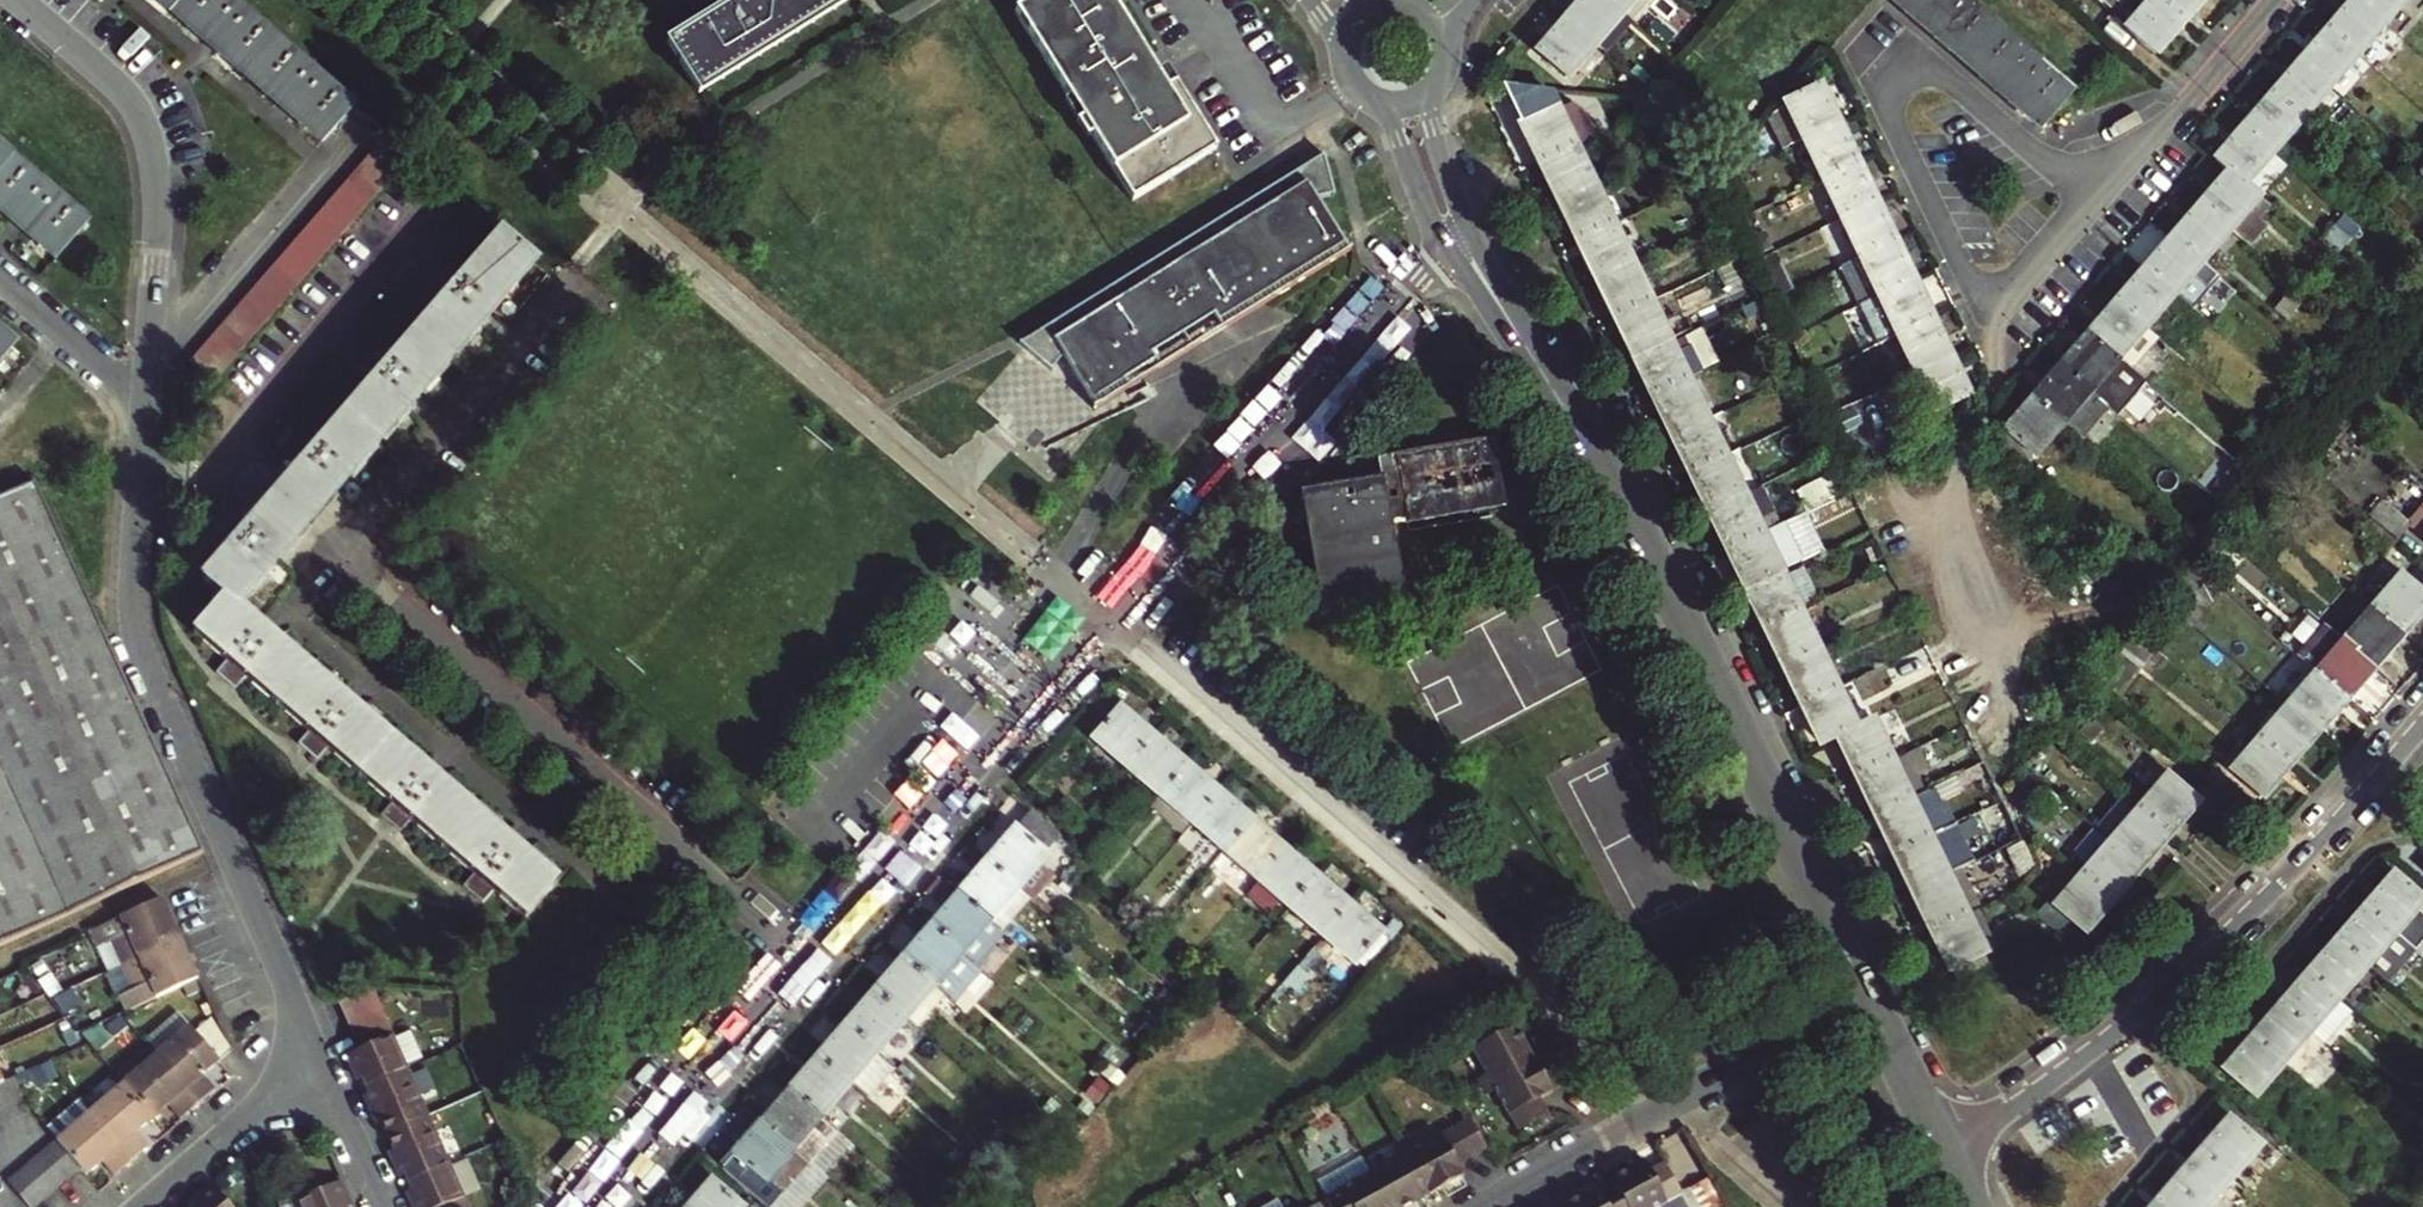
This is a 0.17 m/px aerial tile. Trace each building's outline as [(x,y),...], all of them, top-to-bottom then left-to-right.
[(323,143),(353,108),(227,0),(159,0),(323,143)] [(849,0),(756,0),(687,43),(681,33),(667,42),(699,93),(849,0)] [(1016,9),(1131,201),(1216,150),(1176,83),(1166,88),(1113,0),(1031,0),(1016,9)] [(1617,9),(1606,0),(1581,0),(1565,19),(1589,42),(1617,9)] [(1617,9),(1625,0),(1606,0),(1617,9)] [(2070,91),(1965,0),(1895,0),(2040,126),(2070,91)] [(2076,8),(2084,0),(2067,0),(2076,8)] [(2183,21),(2159,0),(2150,0),(2126,28),(2156,52),(2183,21)] [(2183,21),(2200,0),(2159,0),(2183,21)] [(2360,0),(2351,0),(2327,28),(2355,52),(2383,20),(2360,0)] [(2383,20),(2400,0),(2360,0),(2383,20)] [(1562,74),(1589,42),(1565,19),(1536,52),(1562,74)] [(2355,52),(2379,74),(2407,41),(2383,20),(2355,52)] [(2355,52),(2327,28),(2299,60),(2327,85),(2355,52)] [(2327,85),(2299,60),(2271,93),(2310,129),(2312,131),(2341,97),(2327,85)] [(1811,141),(1842,126),(1823,85),(1792,99),(1811,141)] [(2310,129),(2271,93),(2243,125),(2271,149),(2283,160),(2310,129)] [(1563,102),(1555,106),(1575,148),(1584,144),(1563,102)] [(1521,122),(1542,164),(1575,148),(1555,106),(1521,122)] [(2271,149),(2243,125),(2214,159),(2227,170),(2242,183),(2271,149)] [(1842,126),(1811,141),(1828,179),(1860,165),(1842,126)] [(189,363),(215,385),(414,158),(413,157),(387,136),(189,363)] [(1559,200),(1593,185),(1575,148),(1542,164),(1559,200)] [(0,149),(0,209),(57,258),(87,223),(0,149)] [(2242,183),(2256,195),(2286,162),(2283,160),(2271,149),(2242,183)] [(1248,235),(1311,194),(1328,189),(1318,152),(1231,208),(1244,230),(1248,235)] [(1846,219),(1878,204),(1860,165),(1828,179),(1846,219)] [(2227,170),(2200,202),(2229,227),(2248,243),(2264,225),(2257,218),(2245,208),(2256,195),(2242,183),(2227,170)] [(1593,185),(1559,200),(1579,241),(1613,226),(1593,185)] [(1182,268),(1215,321),(1220,327),(1345,248),(1340,241),(1311,194),(1248,235),(1244,230),(1182,268)] [(2268,206),(2256,195),(2245,208),(2257,218),(2268,206)] [(2229,227),(2200,202),(2172,235),(2201,259),(2229,227)] [(1878,204),(1846,219),(1865,259),(1896,244),(1878,204)] [(1231,208),(1169,247),(1182,268),(1244,230),(1231,208)] [(1597,280),(1631,264),(1613,226),(1579,241),(1597,280)] [(2172,235),(2144,267),(2173,292),(2201,259),(2172,235)] [(245,530),(228,549),(201,580),(224,599),(235,609),(289,547),(305,529),(326,504),(534,265),(499,236),(458,284),(440,304),(387,366),(370,385),(314,449),(299,467),(292,475),(270,501),(257,516),(249,525),(245,530)] [(1914,283),(1896,244),(1865,259),(1845,268),(1863,307),(1914,283)] [(1136,371),(1151,361),(1155,369),(1220,327),(1215,321),(1182,268),(1169,247),(1017,343),(1048,369),(1057,357),(1059,356),(1093,408),(1140,378),(1136,371)] [(1597,280),(1616,318),(1650,303),(1631,264),(1597,280)] [(2144,267),(2117,299),(2145,324),(2173,292),(2144,267)] [(1725,269),(1713,274),(1720,290),(1732,284),(1725,269)] [(440,304),(458,284),(446,274),(429,294),(440,304)] [(1914,283),(1863,307),(1880,345),(1900,335),(1932,321),(1914,283)] [(2163,339),(2145,324),(2117,299),(2088,333),(2116,358),(2118,355),(2136,370),(2163,339)] [(2280,300),(2266,316),(2279,327),(2292,311),(2280,300)] [(1670,343),(1650,303),(1616,318),(1636,359),(1670,343)] [(1932,321),(1900,335),(1918,373),(1949,358),(1932,321)] [(14,341),(0,329),(0,357),(14,341)] [(2145,383),(2116,358),(2088,333),(2059,367),(2087,391),(2105,406),(2117,416),(2145,383)] [(1688,381),(1670,343),(1636,359),(1654,397),(1688,381)] [(370,385),(387,366),(375,356),(359,375),(370,385)] [(1936,411),(1967,396),(1949,358),(1918,373),(1936,411)] [(2059,367),(2031,400),(2059,423),(2077,439),(2105,406),(2087,391),(2059,367)] [(1707,420),(1688,381),(1654,397),(1673,436),(1707,420)] [(2031,400),(1992,446),(2020,469),(2059,423),(2031,400)] [(1725,457),(1707,420),(1673,436),(1691,473),(1725,457)] [(1385,469),(1298,485),(1320,608),(1408,592),(1396,528),(1507,508),(1494,435),(1382,455),(1385,469)] [(299,467),(314,449),(303,439),(287,457),(299,467)] [(1744,497),(1725,457),(1691,473),(1710,513),(1744,497)] [(181,861),(203,851),(34,484),(0,499),(0,944),(181,861)] [(1766,484),(1750,493),(1768,528),(1784,519),(1766,484)] [(1744,497),(1710,513),(1728,551),(1763,535),(1744,497)] [(2371,518),(2398,542),(2411,527),(2384,504),(2371,518)] [(2386,555),(2398,542),(2371,518),(2365,513),(2353,526),(2386,555)] [(228,549),(245,530),(234,520),(217,539),(228,549)] [(1747,589),(1782,573),(1799,566),(1781,527),(1763,535),(1728,551),(1747,589)] [(1792,571),(1799,601),(1817,597),(1809,567),(1792,571)] [(1747,589),(1766,629),(1801,613),(1782,573),(1747,589)] [(2401,633),(2422,608),(2422,593),(2402,574),(2372,608),(2401,633)] [(2344,642),(2372,666),(2401,633),(2372,608),(2353,591),(2323,624),(2344,642)] [(224,599),(195,634),(227,661),(217,673),(237,690),(246,678),(309,734),(300,745),(318,761),(328,750),(392,804),(382,816),(401,832),(410,821),(473,874),(464,886),(484,903),(493,892),(523,917),(553,883),(235,609),(224,599)] [(1784,667),(1819,651),(1801,613),(1766,629),(1784,667)] [(2316,674),(2344,698),(2372,666),(2344,642),(2316,674)] [(1819,651),(1784,667),(1804,707),(1839,691),(1819,651)] [(2287,708),(2315,732),(2344,698),(2316,674),(2287,708)] [(1852,718),(1839,691),(1804,707),(1822,745),(1839,738),(1872,722),(1867,711),(1852,718)] [(1096,735),(1129,764),(1154,735),(1121,706),(1096,735)] [(2260,739),(2287,763),(2315,732),(2287,708),(2260,739)] [(1858,778),(1892,761),(1872,722),(1839,738),(1858,778)] [(1162,792),(1187,763),(1154,735),(1129,764),(1162,792)] [(2287,763),(2260,739),(2231,772),(2259,796),(2287,763)] [(1922,785),(1907,754),(1892,761),(1907,792),(1922,785)] [(1907,792),(1892,761),(1858,778),(1876,816),(1911,800),(1907,792)] [(1194,820),(1219,791),(1187,763),(1162,792),(1194,820)] [(2139,810),(2168,835),(2196,803),(2167,777),(2139,810)] [(1219,791),(1194,820),(1227,849),(1252,820),(1219,791)] [(1911,800),(1876,816),(1894,854),(1930,837),(1947,829),(1930,791),(1911,800)] [(1194,820),(1162,792),(1149,807),(1181,836),(1194,820)] [(1035,809),(990,861),(1019,885),(1034,898),(1056,873),(1041,860),(1064,834),(1035,809)] [(2139,810),(2110,842),(2140,867),(2168,835),(2139,810)] [(1252,820),(1227,849),(1260,877),(1285,848),(1252,820)] [(1912,892),(1948,876),(1930,837),(1894,854),(1912,892)] [(2084,873),(2113,898),(2140,867),(2110,842),(2083,873),(2084,873)] [(1285,848),(1260,877),(1291,904),(1316,875),(1285,848)] [(962,894),(990,918),(1019,885),(990,861),(962,894)] [(2084,873),(2083,873),(2055,905),(2084,931),(2113,898),(2084,873)] [(2362,909),(2388,932),(2419,897),(2392,874),(2362,909)] [(1316,875),(1291,904),(1325,933),(1350,904),(1316,875)] [(1931,932),(1966,915),(1948,876),(1912,892),(1931,932)] [(934,927),(962,951),(990,918),(962,894),(934,927)] [(1356,960),(1380,930),(1350,904),(1325,933),(1356,960)] [(178,943),(160,905),(86,939),(92,952),(109,945),(120,969),(178,943)] [(2388,932),(2362,909),(2334,941),(2361,964),(2388,932)] [(1966,915),(1983,950),(1990,946),(1974,912),(1966,915)] [(1966,915),(1931,932),(1949,970),(1985,954),(1983,950),(1966,915)] [(962,951),(934,927),(905,959),(934,984),(962,951)] [(2334,941),(2307,973),(2333,995),(2361,964),(2334,941)] [(178,943),(120,969),(132,997),(149,990),(155,1003),(197,984),(178,943)] [(878,992),(906,1016),(934,984),(905,959),(878,992)] [(2333,995),(2307,973),(2279,1004),(2306,1027),(2333,995)] [(372,995),(369,989),(356,995),(359,1001),(372,995)] [(849,1025),(877,1049),(906,1016),(878,992),(849,1025)] [(359,1001),(356,995),(335,1005),(337,1010),(359,1001)] [(355,1051),(390,1035),(372,995),(359,1001),(337,1010),(355,1051)] [(2252,1036),(2279,1059),(2306,1027),(2279,1004),(2252,1036)] [(822,1056),(850,1080),(877,1049),(849,1025),(822,1056)] [(1479,1077),(1484,1086),(1534,1057),(1516,1025),(1475,1046),(1488,1073),(1479,1077)] [(2306,1027),(2279,1059),(2291,1070),(2319,1039),(2306,1027)] [(188,1033),(153,1062),(194,1112),(212,1097),(200,1083),(218,1068),(188,1033)] [(405,1069),(390,1035),(355,1051),(343,1057),(350,1075),(356,1072),(363,1086),(405,1069)] [(2279,1059),(2252,1036),(2222,1070),(2249,1093),(2279,1059)] [(866,1094),(893,1062),(877,1049),(850,1080),(866,1094)] [(850,1080),(822,1056),(793,1090),(821,1114),(850,1080)] [(1553,1089),(1534,1057),(1484,1086),(1488,1093),(1497,1089),(1519,1129),(1550,1111),(1541,1096),(1553,1089)] [(153,1062),(121,1090),(151,1125),(166,1112),(178,1125),(194,1112),(153,1062)] [(405,1069),(363,1086),(370,1103),(364,1106),(371,1123),(377,1120),(384,1136),(416,1121),(409,1106),(420,1101),(405,1069)] [(10,1121),(24,1115),(10,1081),(0,1085),(0,1100),(10,1121)] [(121,1090),(86,1119),(127,1168),(145,1153),(134,1140),(151,1125),(121,1090)] [(854,1143),(821,1114),(793,1090),(767,1120),(827,1173),(854,1143)] [(10,1121),(0,1100),(0,1126),(10,1121)] [(416,1121),(427,1117),(420,1101),(409,1106),(416,1121)] [(1456,1124),(1472,1154),(1488,1146),(1471,1115),(1456,1124)] [(423,1137),(433,1132),(427,1117),(416,1121),(423,1137)] [(86,1119),(52,1147),(77,1176),(82,1183),(97,1170),(109,1183),(127,1168),(86,1119)] [(2229,1176),(2239,1164),(2257,1144),(2229,1119),(2200,1151),(2229,1176)] [(769,1206),(782,1206),(787,1200),(795,1206),(799,1206),(827,1173),(767,1120),(725,1169),(769,1206)] [(406,1185),(448,1165),(433,1132),(423,1137),(416,1121),(384,1136),(391,1152),(386,1155),(393,1173),(399,1170),(406,1185)] [(1413,1136),(1403,1142),(1431,1193),(1466,1174),(1459,1161),(1472,1154),(1456,1124),(1418,1145),(1413,1136)] [(1397,1206),(1406,1206),(1431,1193),(1403,1142),(1396,1145),(1401,1156),(1376,1170),(1397,1206)] [(2257,1144),(2239,1164),(2253,1176),(2271,1156),(2257,1144)] [(51,1146),(38,1157),(63,1188),(77,1176),(52,1147),(51,1146)] [(2200,1206),(2202,1206),(2229,1176),(2200,1151),(2173,1183),(2200,1206)] [(1615,1180),(1630,1206),(1654,1206),(1684,1190),(1667,1160),(1653,1167),(1647,1156),(1613,1175),(1615,1180)] [(38,1157),(25,1168),(51,1199),(63,1188),(38,1157)] [(448,1165),(406,1185),(413,1200),(407,1203),(408,1206),(445,1206),(463,1198),(448,1165)] [(25,1168),(13,1179),(37,1206),(41,1206),(51,1199),(25,1168)] [(1376,1170),(1327,1196),(1333,1206),(1397,1206),(1376,1170)] [(1684,1190),(1693,1206),(1726,1206),(1708,1176),(1684,1190)] [(13,1179),(1,1189),(16,1206),(37,1206),(13,1179)] [(1615,1180),(1602,1187),(1599,1182),(1565,1201),(1568,1206),(1630,1206),(1615,1180)] [(296,1206),(344,1206),(342,1201),(347,1199),(340,1181),(293,1202),(296,1206)] [(714,1181),(691,1206),(742,1206),(714,1181)] [(2173,1183),(2152,1206),(2200,1206),(2173,1183)] [(195,1206),(227,1206),(209,1186),(194,1199),(199,1204),(195,1206)] [(463,1198),(445,1206),(467,1206),(463,1198)]
